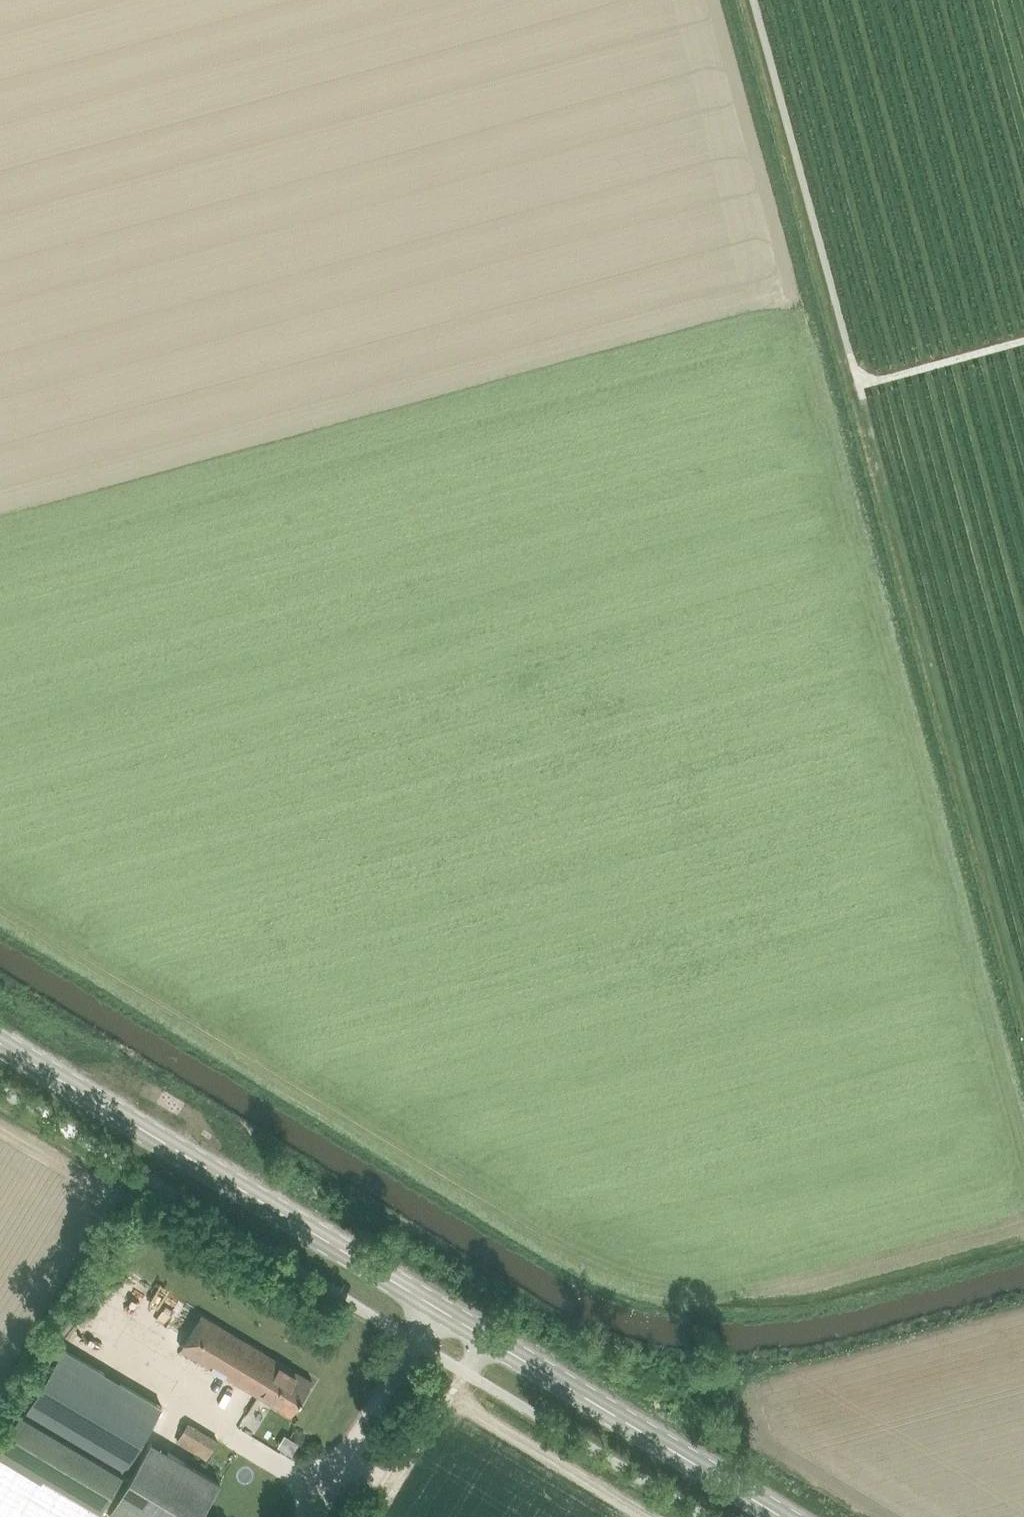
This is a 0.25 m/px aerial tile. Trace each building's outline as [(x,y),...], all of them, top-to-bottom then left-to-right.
[(208,1247),(211,1242),(204,1238),(201,1243),(208,1247)] [(290,1415),(311,1381),(200,1314),(179,1348),(290,1415)] [(221,1483),(152,1441),(131,1476),(124,1472),(163,1407),(64,1348),(4,1448),(47,1474),(42,1482),(0,1457),(0,1516),(201,1516),(221,1483)] [(215,1440),(186,1423),(175,1441),(204,1458),(215,1440)]
